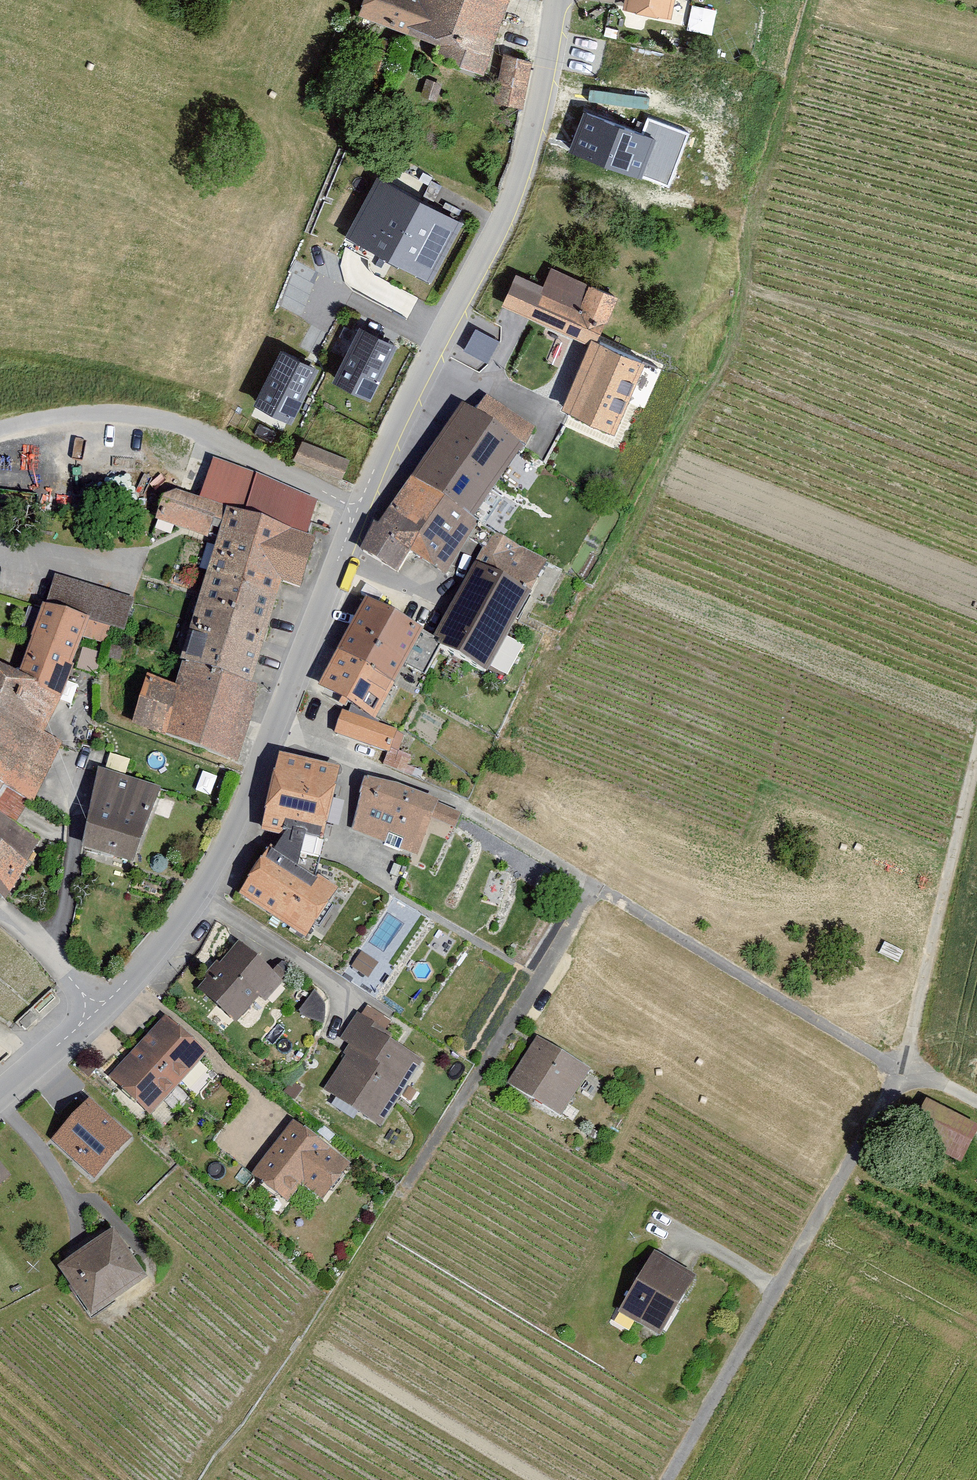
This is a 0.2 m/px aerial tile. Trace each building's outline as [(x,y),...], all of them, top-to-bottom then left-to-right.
[(421,1),(418,0),(372,0),(365,24),(440,51),(436,64),(484,77),(512,0),(421,0),(421,1)] [(625,15),(671,23),(675,0),(628,0),(625,15)] [(701,28),(705,4),(680,0),(676,24),(701,28)] [(505,51),(499,100),(530,104),(536,55),(505,51)] [(642,136),(589,118),(575,156),(671,190),(692,132),(649,117),(642,136)] [(378,179),(345,239),(430,284),(463,224),(378,179)] [(519,277),(502,309),(591,347),(565,410),(619,434),(648,360),(602,338),(620,296),(594,285),(555,269),(545,289),(519,277)] [(499,341),(475,328),(463,351),(488,363),(499,341)] [(332,385),(370,403),(397,348),(358,330),(332,385)] [(252,405),(291,425),(319,371),(281,351),(252,405)] [(485,394),(474,410),(524,445),(535,425),(485,394)] [(473,516),(524,445),(474,410),(460,401),(379,522),(373,519),(360,547),(398,572),(410,550),(446,574),(480,521),(473,516)] [(350,464),(301,445),(292,466),(340,486),(350,464)] [(317,499),(214,457),(200,496),(178,489),(163,493),(156,518),(208,536),(213,519),(222,521),(190,627),(194,629),(184,659),(251,682),(281,581),(300,586),(315,536),(307,533),(317,499)] [(483,545),(476,559),(531,588),(547,559),(494,531),(486,547),(483,545)] [(476,559),(432,636),(487,667),(531,588),(476,559)] [(133,598),(56,573),(45,602),(111,625),(124,628),(133,598)] [(375,715),(424,626),(366,594),(317,683),(375,715)] [(0,662),(0,893),(5,898),(39,840),(17,823),(27,798),(34,802),(62,741),(44,730),(84,636),(106,642),(111,625),(45,602),(20,669),(0,662)] [(147,673),(130,724),(238,762),(264,687),(251,682),(184,659),(176,683),(147,673)] [(343,708),(335,731),(389,751),(397,728),(343,708)] [(280,751),(264,826),(285,830),(304,834),(324,839),(340,764),(280,751)] [(162,784),(100,767),(85,839),(137,855),(162,784)] [(400,782),(363,774),(352,829),(419,856),(440,799),(400,782)] [(237,892),(306,938),(340,886),(318,871),(315,876),(298,865),(304,834),(285,830),(274,847),(269,844),(237,892)] [(284,983),(239,945),(203,987),(236,1015),(257,991),(268,1001),(284,983)] [(391,1031),(357,1010),(340,1038),(349,1044),(321,1089),(374,1121),(393,1091),(405,1099),(413,1086),(403,1081),(419,1056),(390,1038),(391,1031)] [(207,1050),(165,1013),(110,1076),(152,1112),(207,1050)] [(539,1035),(509,1079),(559,1112),(588,1068),(539,1035)] [(130,1136),(89,1099),(53,1139),(94,1176),(130,1136)] [(937,1135),(976,1156),(976,1120),(951,1107),(937,1135)] [(350,1167),(295,1126),(256,1176),(288,1201),(302,1182),(325,1200),(350,1167)] [(12,1174),(0,1158),(0,1184),(12,1174)] [(144,1274),(111,1229),(58,1265),(89,1309),(144,1274)] [(662,1241),(624,1300),(671,1330),(708,1271),(662,1241)]
